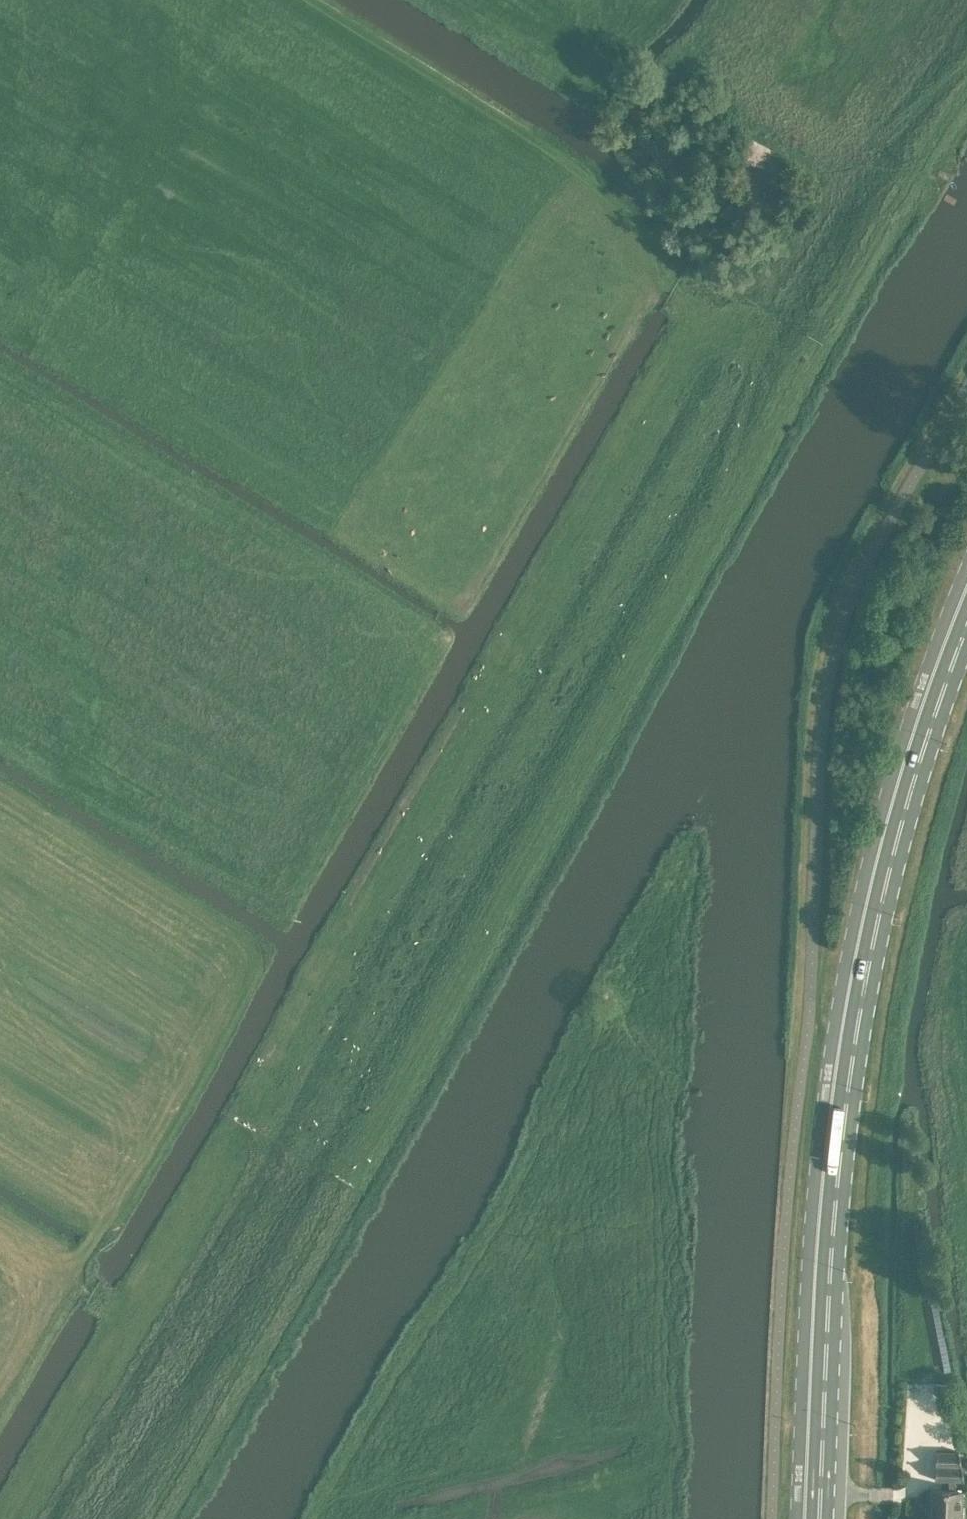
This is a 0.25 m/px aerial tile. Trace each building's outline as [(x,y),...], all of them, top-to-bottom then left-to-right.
[(960,1450),(937,1449),(936,1478),(950,1478),(949,1487),(931,1487),(931,1488),(933,1488),(933,1502),(928,1502),(928,1510),(932,1510),(932,1518),(907,1517),(908,1517),(906,1517),(906,1518),(960,1518),(961,1489),(964,1489),(964,1488),(956,1487),(957,1478),(965,1478),(960,1450)]
